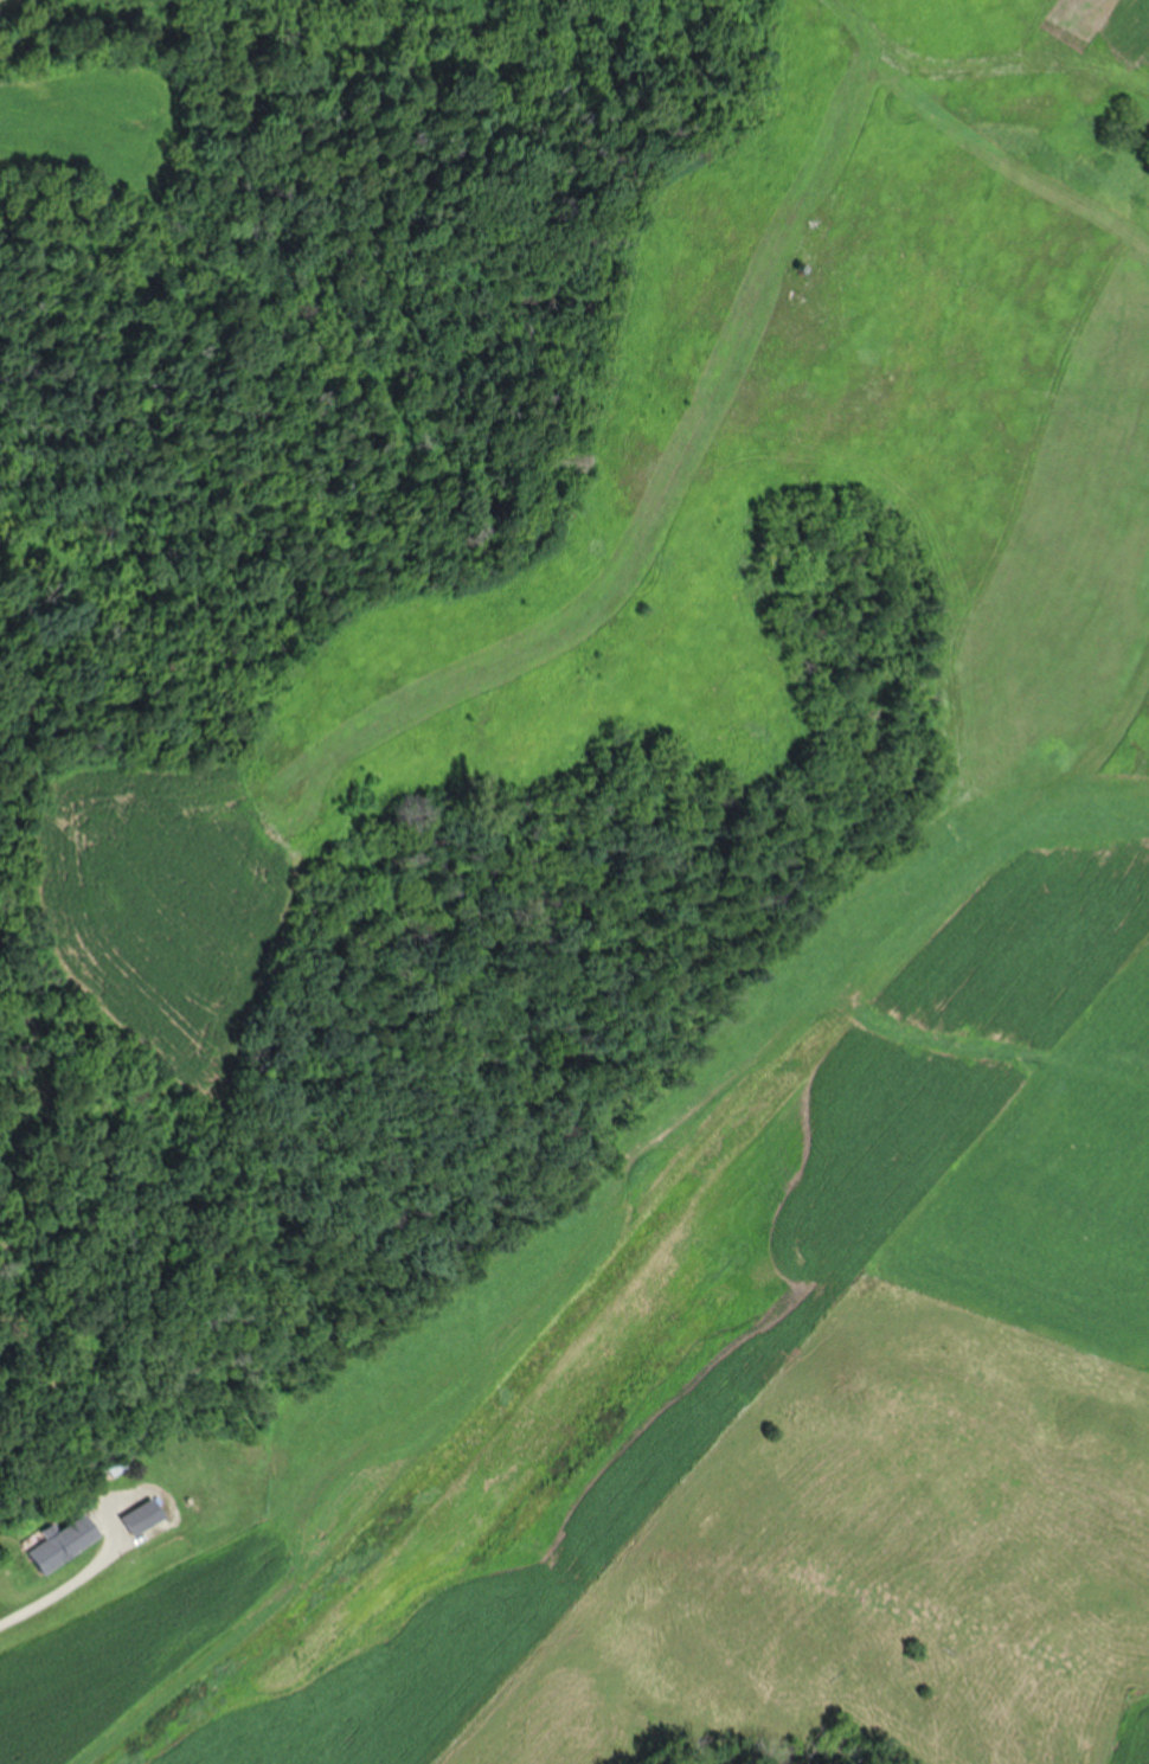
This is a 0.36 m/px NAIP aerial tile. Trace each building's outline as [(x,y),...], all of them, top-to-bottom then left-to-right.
[(132,1534),(166,1518),(156,1498),(123,1514),(132,1534)] [(101,1538),(87,1514),(27,1550),(42,1573),(101,1538)]
